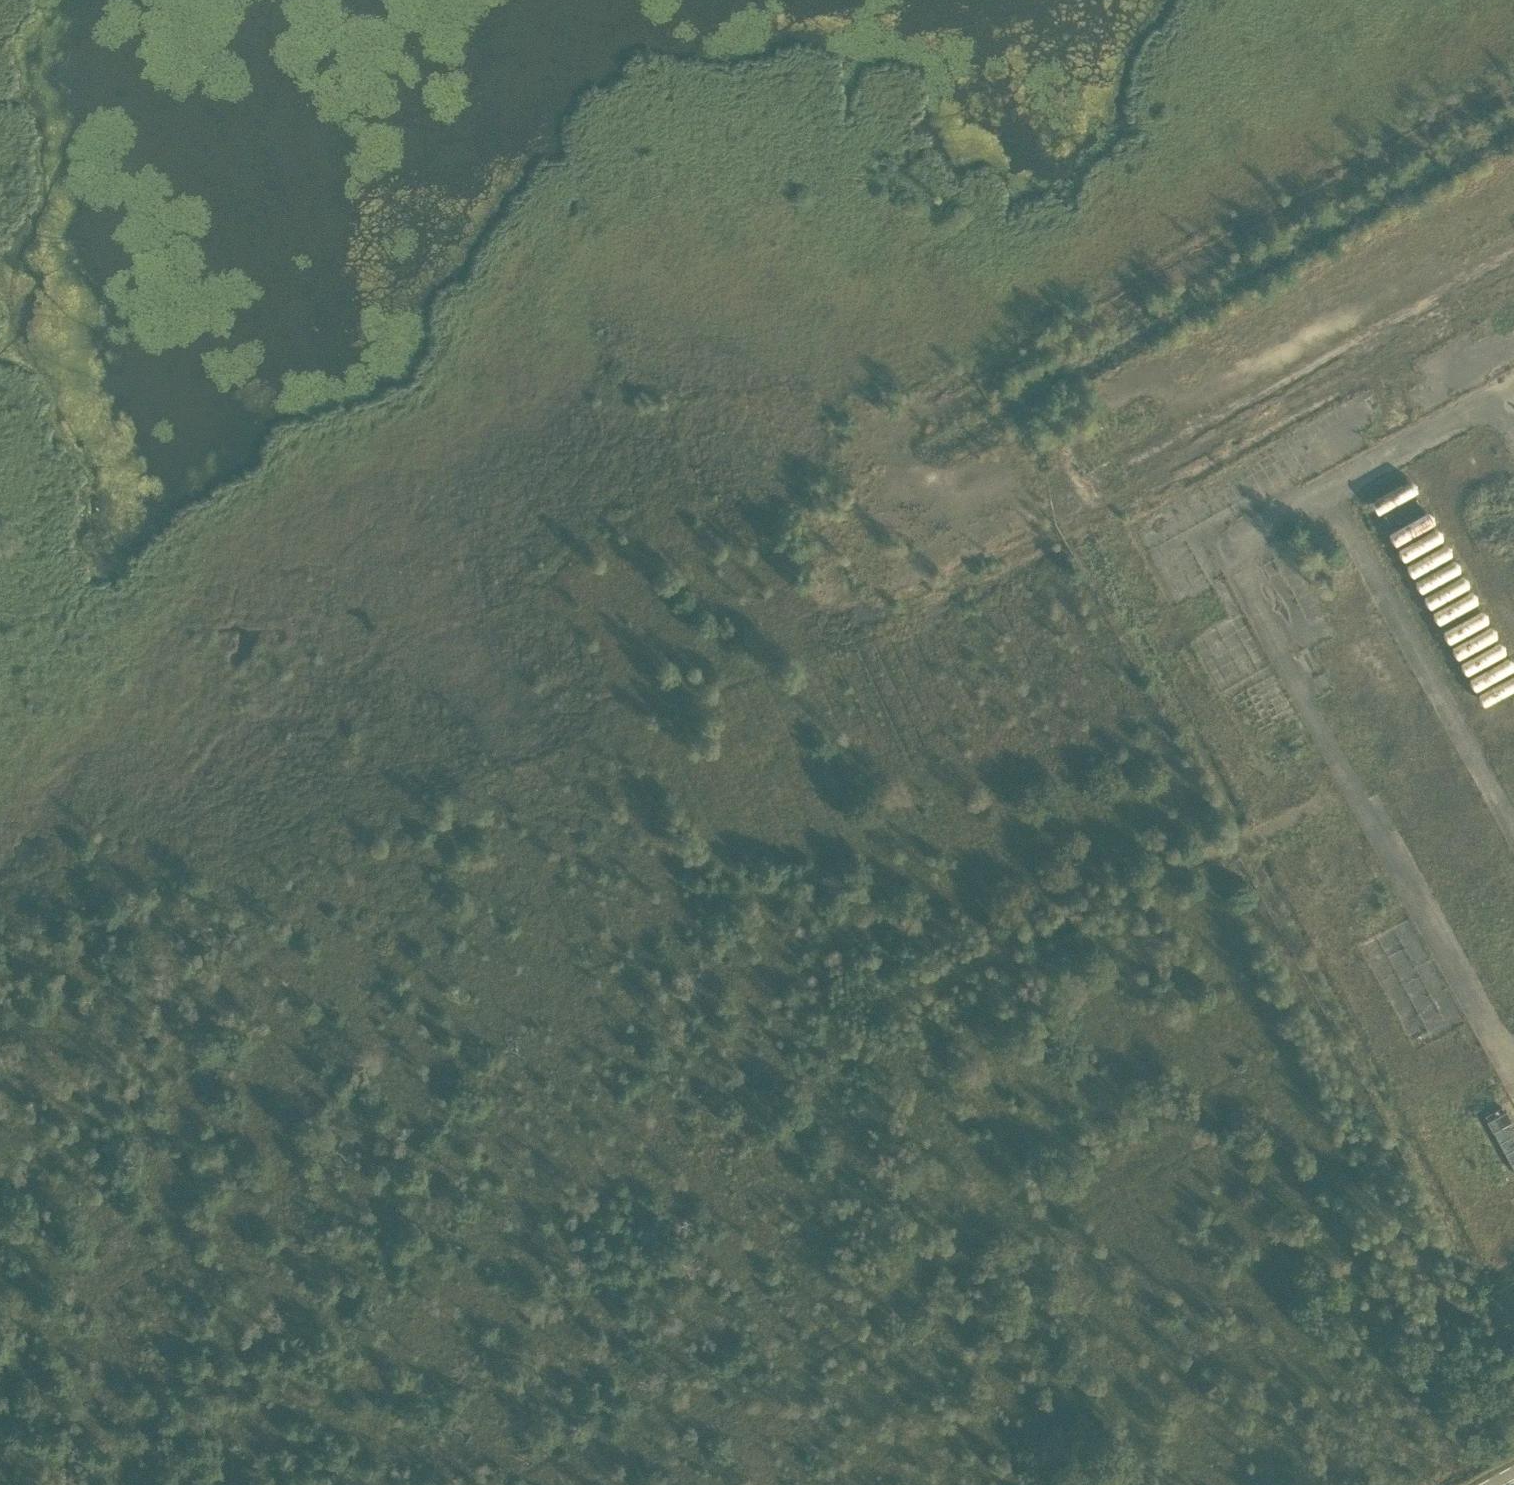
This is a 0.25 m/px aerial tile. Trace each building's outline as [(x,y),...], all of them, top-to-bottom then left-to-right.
[(1374,496),(1380,510),(1420,491),(1414,478),(1389,490),(1389,489),(1374,496)] [(1393,541),(1436,525),(1432,512),(1389,528),(1393,541)] [(1513,1168),(1513,1124),(1504,1105),(1485,1115),(1513,1168)]
